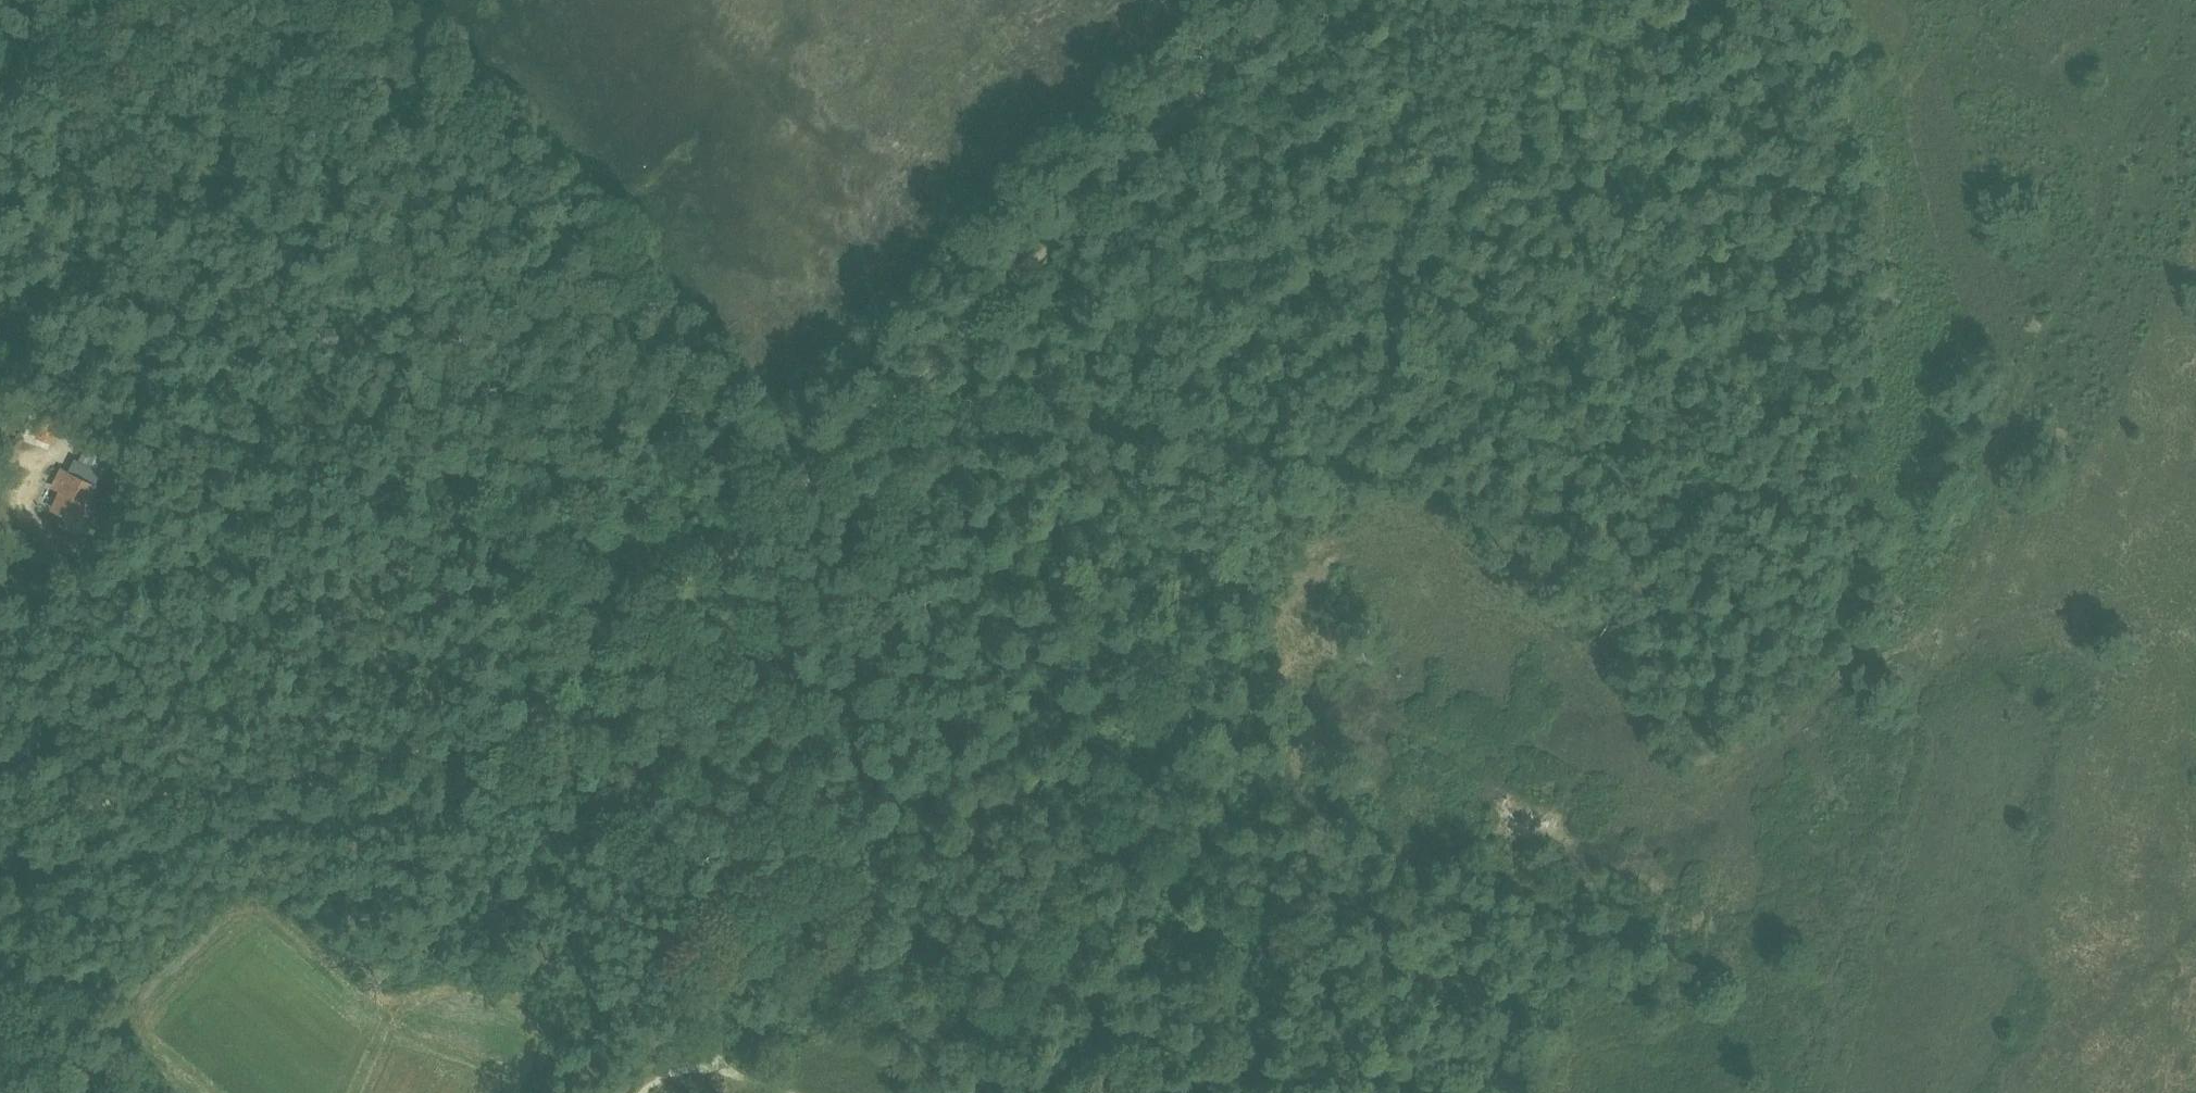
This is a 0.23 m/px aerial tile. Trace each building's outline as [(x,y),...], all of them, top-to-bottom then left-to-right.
[(62,411),(74,416),(77,408),(65,404),(62,411)] [(35,437),(51,444),(62,419),(46,412),(35,437)] [(49,509),(77,523),(96,484),(94,484),(100,472),(75,460),(70,471),(60,466),(50,487),(58,491),(49,509)]
